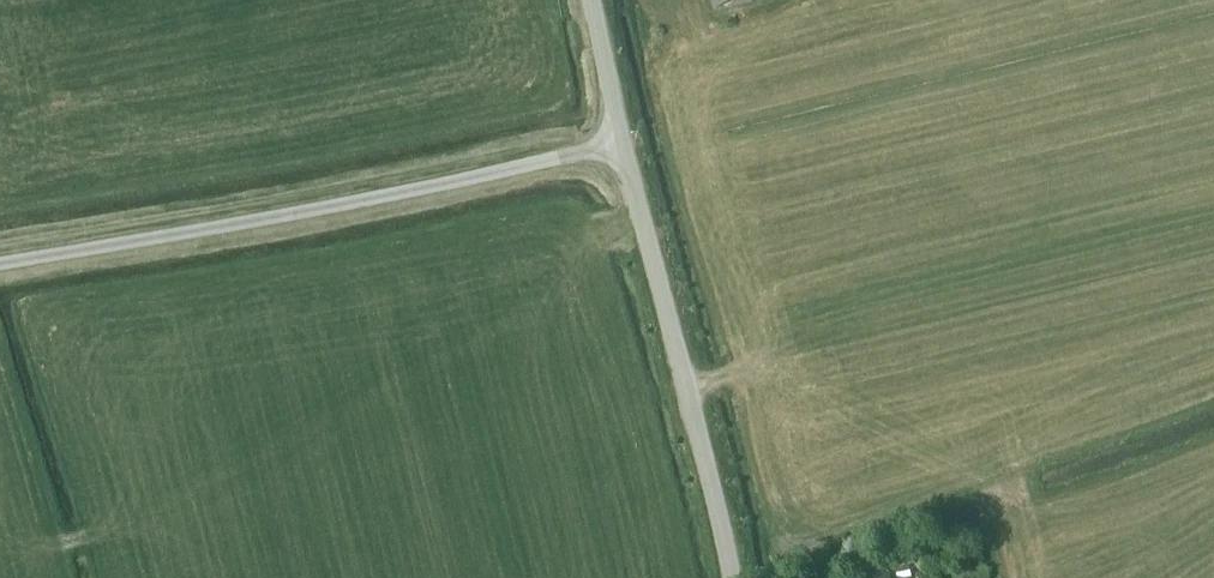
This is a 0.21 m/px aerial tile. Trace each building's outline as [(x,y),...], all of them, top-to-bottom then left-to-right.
[(716,11),(760,0),(713,0),(716,11)]
